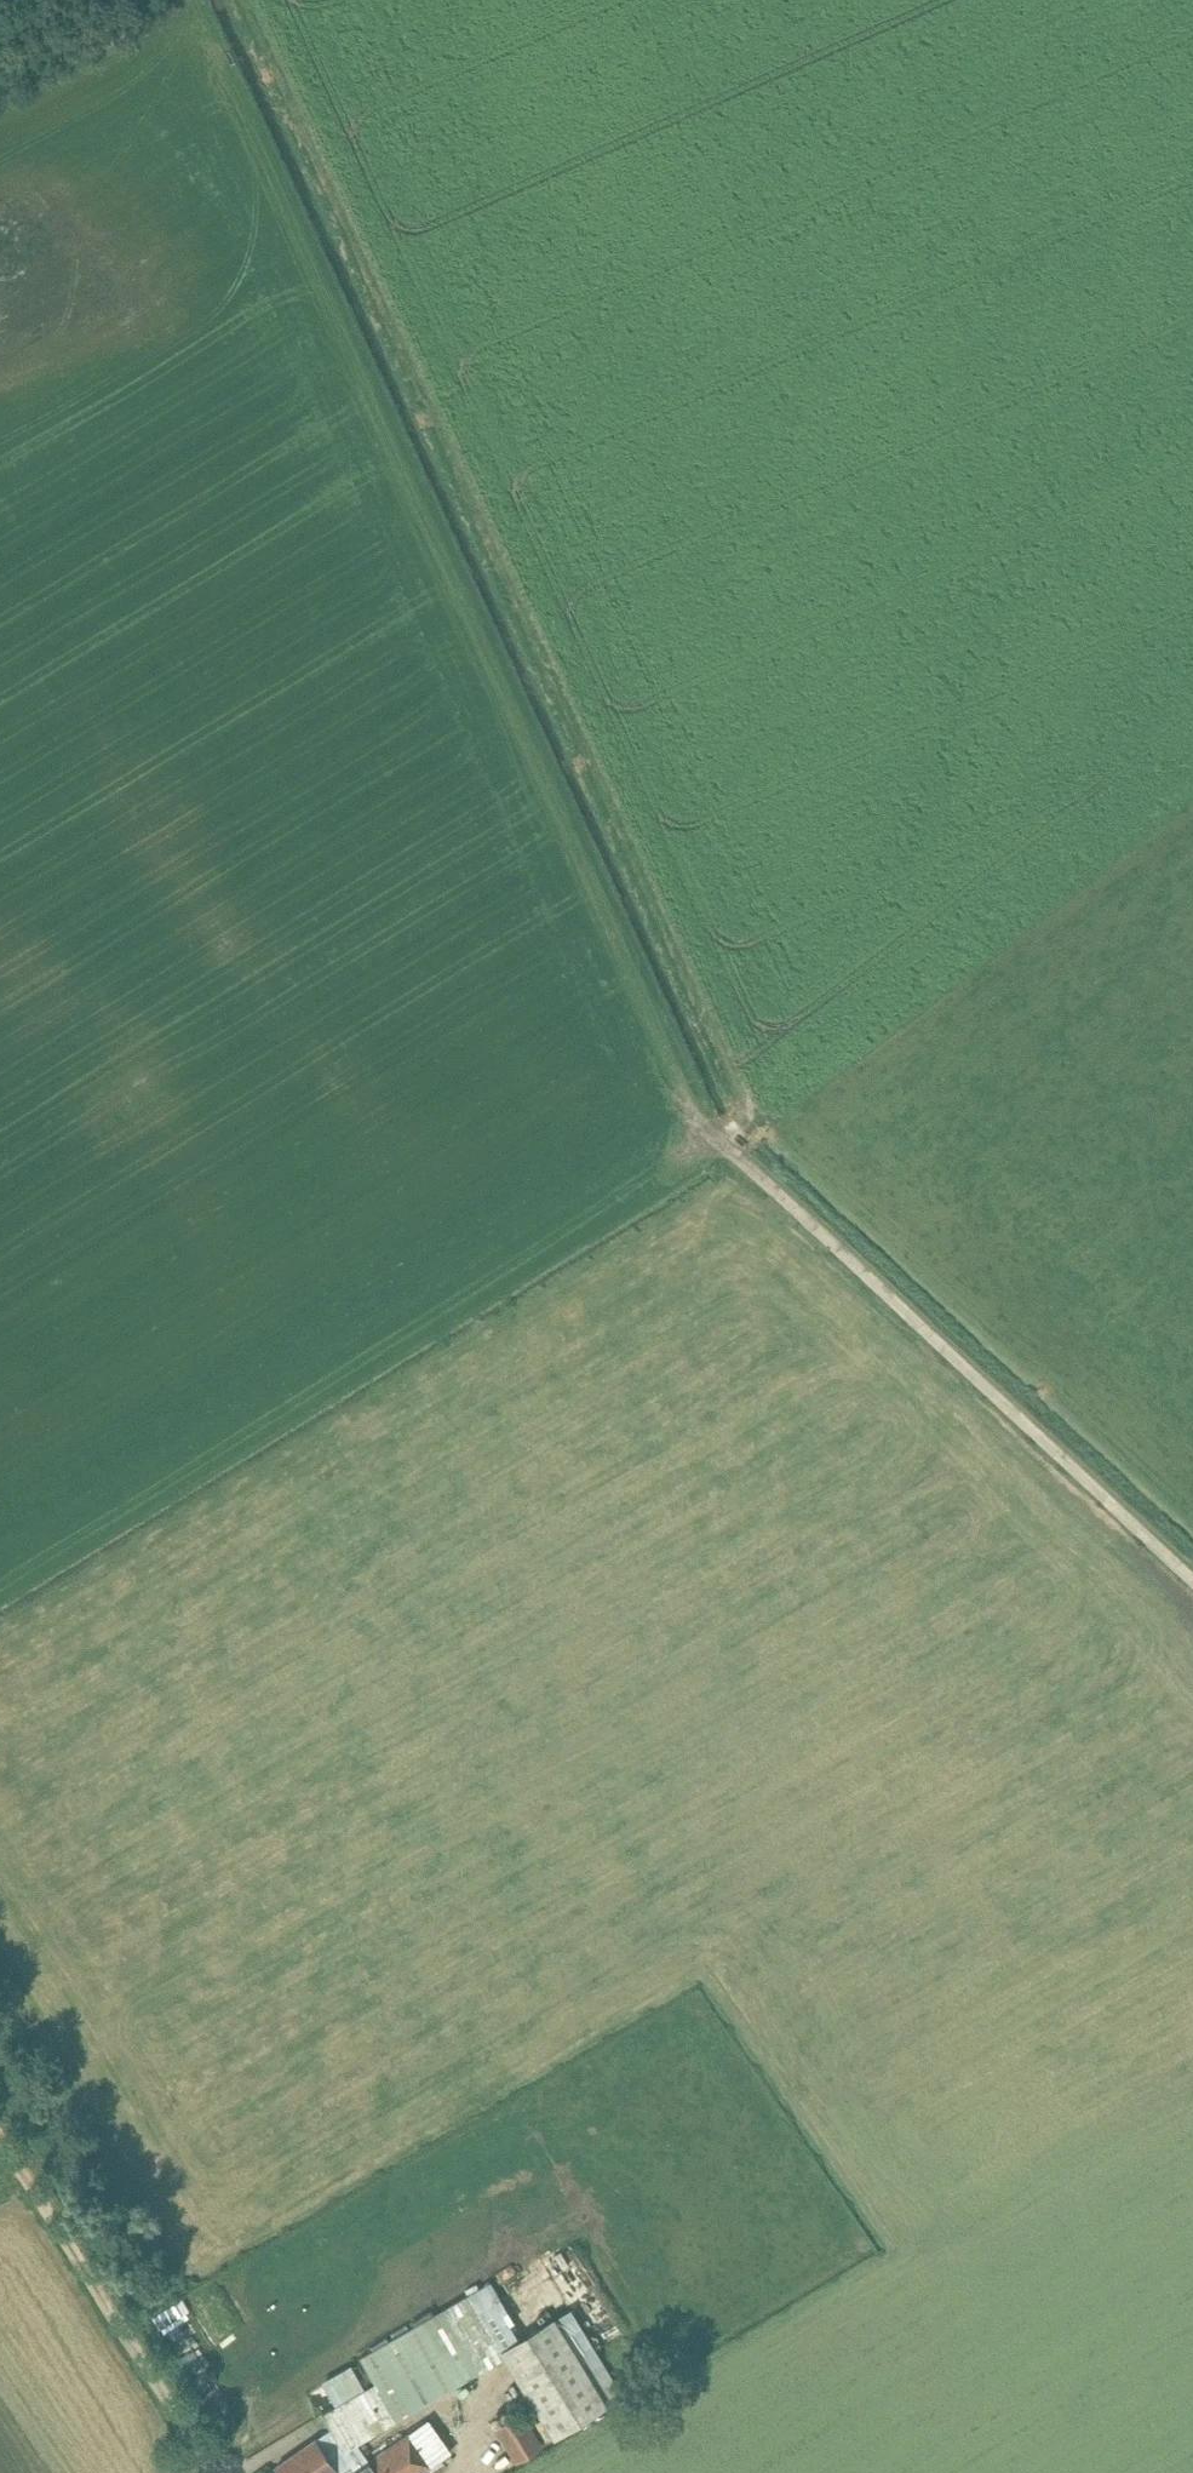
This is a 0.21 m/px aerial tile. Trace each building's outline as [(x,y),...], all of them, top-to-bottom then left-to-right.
[(500,2351),(514,2341),(481,2287),(361,2357),(376,2383),(323,2414),(344,2448),(504,2356),(500,2351)] [(555,2317),(500,2351),(504,2356),(553,2437),(608,2404),(555,2317)] [(541,2446),(521,2413),(495,2429),(515,2461),(541,2446)] [(450,2452),(427,2420),(351,2472),(420,2472),(450,2452)] [(316,2438),(275,2466),(280,2472),(337,2472),(335,2470),(337,2468),(316,2438)]
